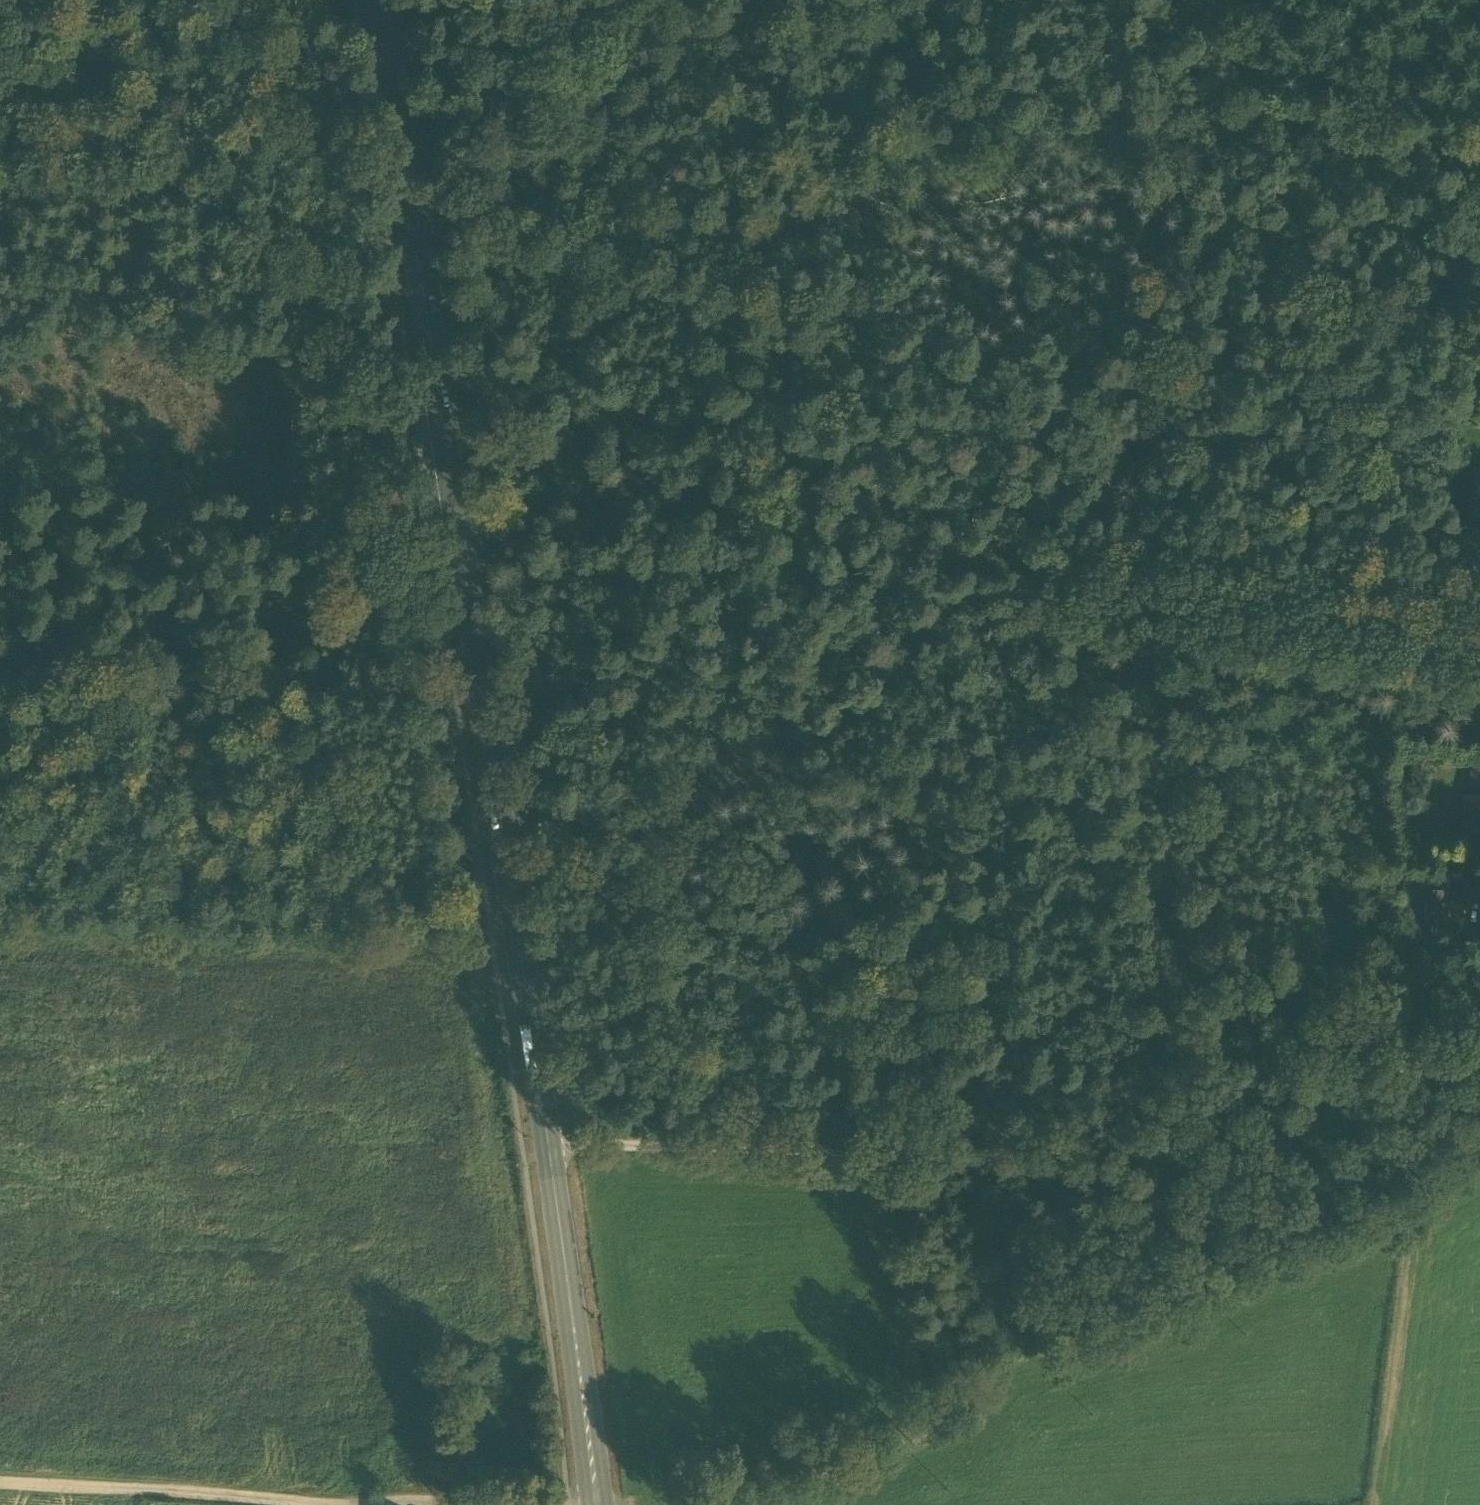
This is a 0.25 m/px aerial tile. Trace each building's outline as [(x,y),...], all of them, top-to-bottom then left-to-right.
[(1446,893),(1424,892),(1422,934),(1445,935),(1446,893)]
